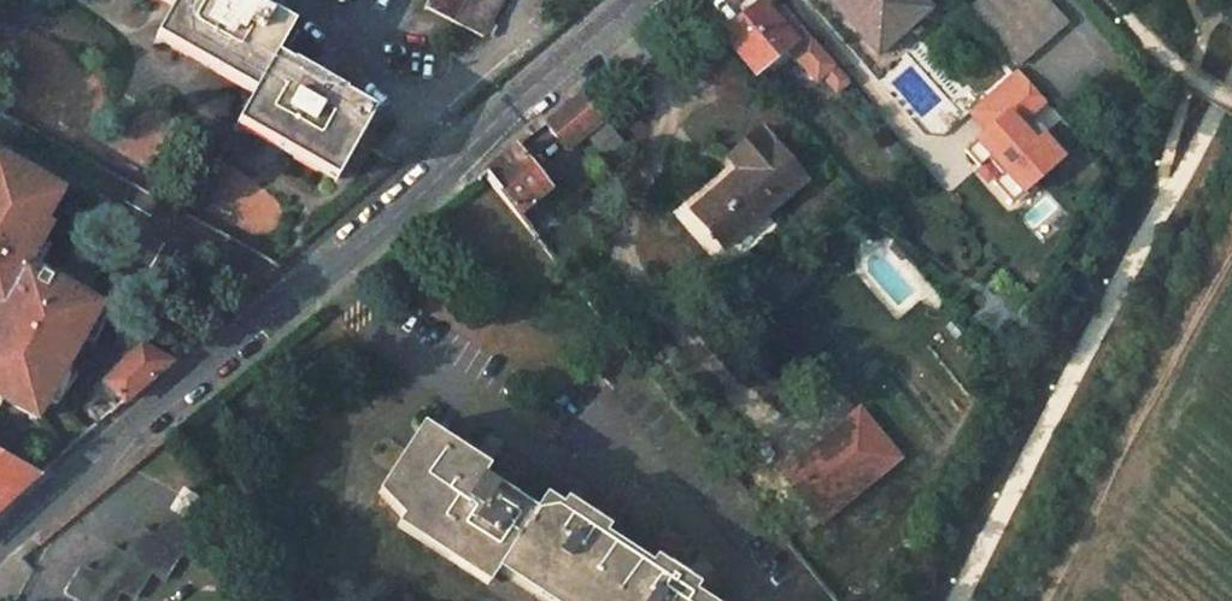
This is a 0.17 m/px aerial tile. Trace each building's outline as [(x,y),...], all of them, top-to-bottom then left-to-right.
[(172,9),(177,0),(154,0),(172,9)] [(172,9),(155,40),(254,94),(273,61),(291,28),(245,2),(246,0),(177,0),(172,9)] [(426,8),(484,39),(506,0),(430,0),(426,8)] [(834,3),(879,54),(930,9),(921,0),(838,0),(834,3)] [(1069,21),(1050,0),(985,0),(969,14),(1016,67),(1069,21)] [(762,7),(725,38),(754,72),(792,41),(770,16),(762,7)] [(784,7),(770,16),(792,41),(797,36),(806,43),(794,54),(819,79),(826,75),(838,91),(848,80),(784,7)] [(273,61),(254,94),(235,127),(336,183),(374,114),(326,90),(329,85),(308,74),(305,78),(273,61)] [(1017,69),(979,103),(995,123),(967,149),(980,165),(989,158),(1003,173),(995,181),(1011,202),(1062,156),(1044,135),(1036,142),(1017,120),(1045,99),(1017,69)] [(549,121),(571,148),(593,131),(608,119),(585,91),(549,121)] [(593,131),(619,162),(633,150),(608,119),(593,131)] [(738,170),(690,210),(722,247),(802,180),(759,130),(727,157),(738,170)] [(488,172),(522,213),(552,187),(520,145),(488,172)] [(29,265),(44,239),(38,236),(55,207),(0,176),(0,304),(3,306),(29,265)] [(3,306),(0,312),(0,397),(37,418),(101,307),(29,265),(3,306)] [(105,383),(126,402),(173,362),(170,359),(143,347),(105,383)] [(429,426),(414,449),(422,454),(398,491),(421,506),(412,520),(499,576),(508,562),(568,600),(713,600),(691,587),(686,583),(689,577),(672,567),(668,574),(598,526),(601,520),(587,510),(582,516),(573,510),(551,495),(540,512),(483,474),(474,468),(480,458),(429,426)] [(41,474),(0,452),(0,509),(41,474)] [(173,509),(193,520),(205,500),(185,489),(173,509)] [(193,520),(173,509),(156,535),(143,526),(127,552),(115,545),(97,573),(84,564),(67,590),(85,600),(117,600),(124,589),(138,598),(155,571),(167,578),(184,551),(197,560),(213,532),(193,520)]
